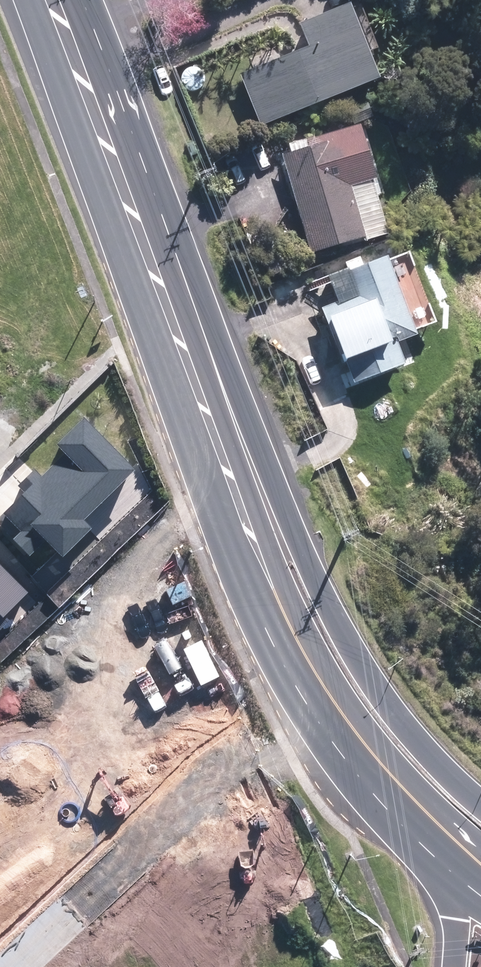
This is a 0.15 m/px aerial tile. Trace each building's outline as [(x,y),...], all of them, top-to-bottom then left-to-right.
[(372,83),(342,9),(294,28),(303,50),(236,77),(256,129),(372,83)] [(354,129),(276,153),(306,255),(384,232),(354,129)] [(409,338),(379,260),(342,274),(352,300),(330,310),(329,306),(315,311),(336,364),(340,362),(349,385),(397,367),(389,345),(409,338)] [(135,464),(84,415),(61,439),(66,445),(41,470),(33,463),(17,479),(24,486),(3,507),(22,525),(16,532),(34,549),(47,536),(64,553),(94,522),(86,514),(135,464)] [(0,559),(0,628),(12,615),(7,610),(29,586),(0,559)]
